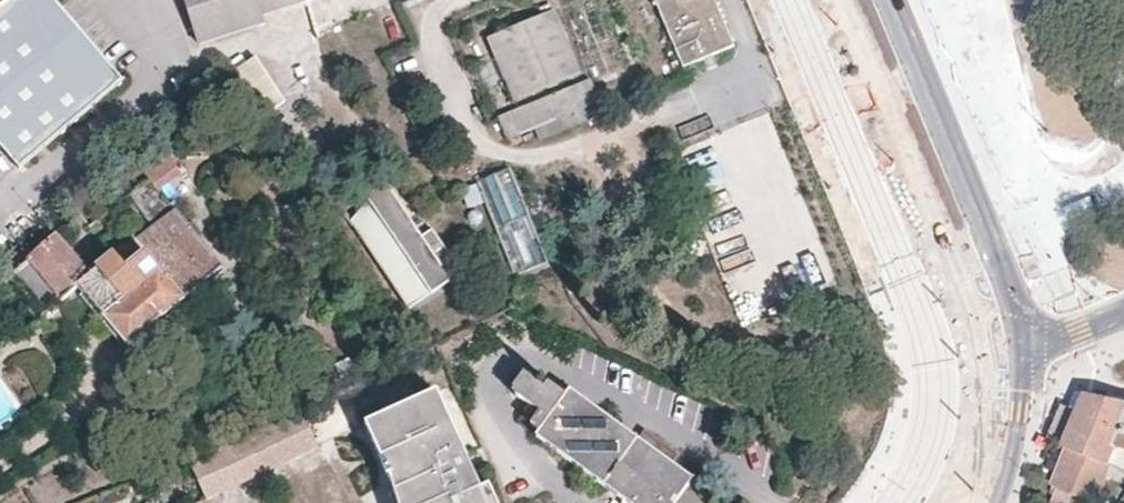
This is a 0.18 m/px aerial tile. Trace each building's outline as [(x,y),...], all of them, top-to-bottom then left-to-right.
[(0,10),(0,146),(19,169),(123,81),(56,3),(54,0),(11,0),(0,10)] [(263,17),(257,0),(184,0),(199,47),(265,26),(263,17)] [(263,17),(290,9),(317,0),(257,0),(263,17)] [(634,90),(651,83),(616,0),(597,0),(634,90)] [(715,0),(654,0),(683,69),(735,48),(715,0)] [(487,39),(514,103),(582,75),(555,11),(487,39)] [(249,64),(231,75),(253,108),(271,97),(249,64)] [(594,77),(503,114),(512,138),(604,101),(594,77)] [(159,190),(180,171),(159,145),(137,164),(149,178),(130,195),(158,226),(119,260),(116,258),(91,278),(54,238),(7,275),(42,318),(46,316),(81,288),(106,317),(131,346),(223,265),(159,190)] [(518,278),(551,265),(517,178),(512,166),(478,179),(518,278)] [(409,310),(452,283),(387,185),(384,182),(342,212),(409,310)] [(722,266),(754,261),(750,236),(718,240),(722,266)] [(669,465),(637,439),(569,387),(562,382),(558,387),(541,375),(536,382),(516,366),(505,383),(531,405),(523,416),(534,423),(530,430),(600,481),(628,502),(707,502),(711,497),(669,465)] [(1063,403),(1078,408),(1087,389),(1074,386),(1063,403)] [(1123,470),(1123,448),(1116,444),(1123,424),(1123,399),(1112,396),(1087,389),(1078,408),(1063,403),(1057,417),(1048,439),(1067,447),(1110,464),(1123,470)] [(442,396),(373,426),(386,456),(402,493),(404,502),(499,502),(493,489),(485,493),(442,396)] [(208,498),(319,448),(303,412),(191,462),(208,498)] [(637,439),(669,465),(675,456),(663,446),(645,430),(637,439)] [(1051,502),(1093,502),(1110,464),(1067,447),(1052,484),(1056,486),(1049,502),(1051,502)]
